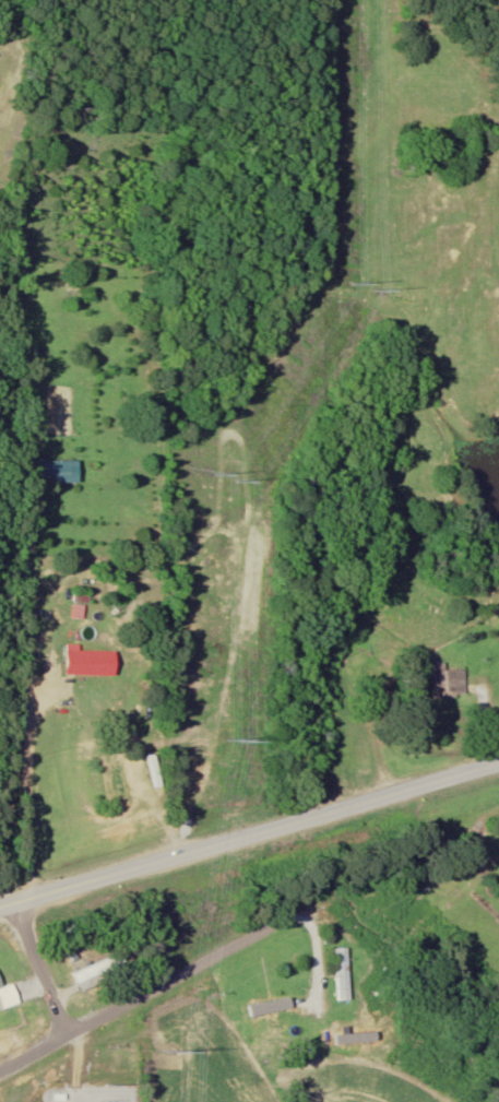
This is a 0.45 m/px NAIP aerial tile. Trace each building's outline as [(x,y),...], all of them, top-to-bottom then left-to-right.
[(75,477),(75,466),(26,466),(26,477),(75,477)] [(69,676),(120,676),(120,650),(83,650),(83,645),(69,645),(69,676)] [(454,668),(420,668),(420,697),(454,697),(454,668)] [(344,948),(329,948),(329,1002),(344,1002),(344,948)] [(131,968),(123,952),(77,974),(84,990),(131,968)] [(2,998),(6,1009),(23,1004),(17,984),(5,988),(0,971),(0,998),(2,998)] [(277,1039),(277,1003),(255,1003),(255,1039),(277,1039)]
